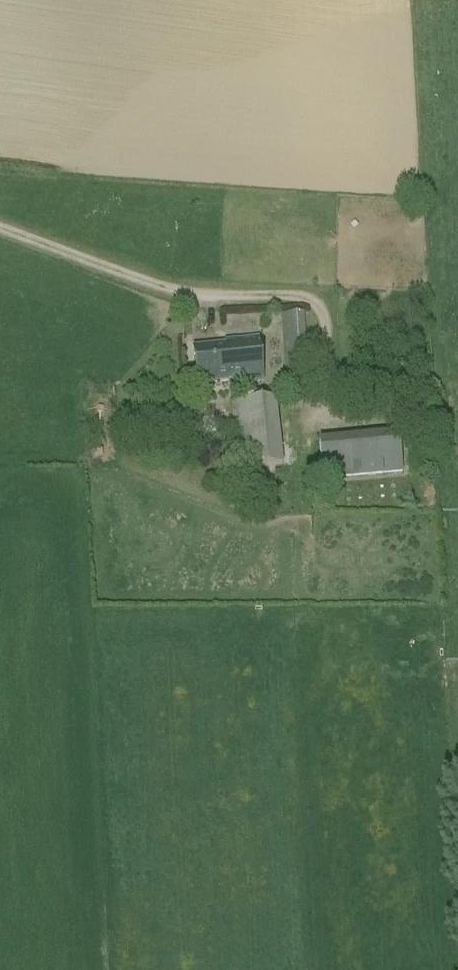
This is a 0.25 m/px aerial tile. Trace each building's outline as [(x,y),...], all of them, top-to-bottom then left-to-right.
[(309,355),(305,314),(282,316),(286,357),(309,355)] [(225,345),(194,348),(197,384),(229,381),(230,384),(262,381),(258,338),(225,342),(225,345)] [(284,466),(277,400),(231,404),(238,471),(284,466)] [(408,421),(409,434),(421,433),(420,420),(408,421)] [(323,480),(404,473),(400,434),(320,441),(323,480)]
